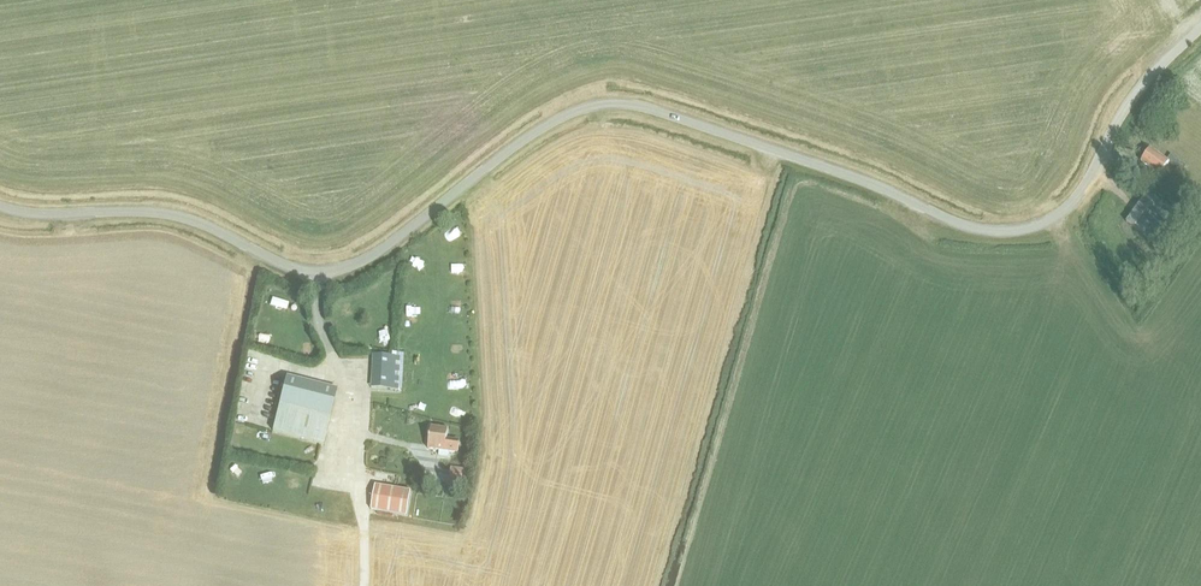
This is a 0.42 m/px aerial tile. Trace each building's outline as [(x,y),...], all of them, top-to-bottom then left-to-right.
[(1185,165),(1178,160),(1170,155),(1166,161),(1149,149),(1140,162),(1160,175),(1168,163),(1181,171),(1185,165)] [(1146,195),(1126,223),(1167,252),(1187,224),(1146,195)] [(1170,197),(1166,204),(1177,212),(1182,205),(1170,197)] [(398,389),(400,357),(392,357),(392,356),(373,355),(371,388),(390,389),(391,389),(398,389)] [(278,407),(272,432),(322,445),(329,420),(336,389),(286,376),(278,407)] [(427,449),(439,451),(438,456),(447,457),(448,452),(457,454),(459,444),(449,442),(449,440),(447,440),(449,430),(431,428),(427,449)] [(450,468),(448,483),(460,484),(466,485),(469,471),(450,468)] [(460,484),(459,491),(467,493),(469,486),(466,485),(460,484)] [(376,485),(371,510),(407,516),(411,491),(376,485)]
